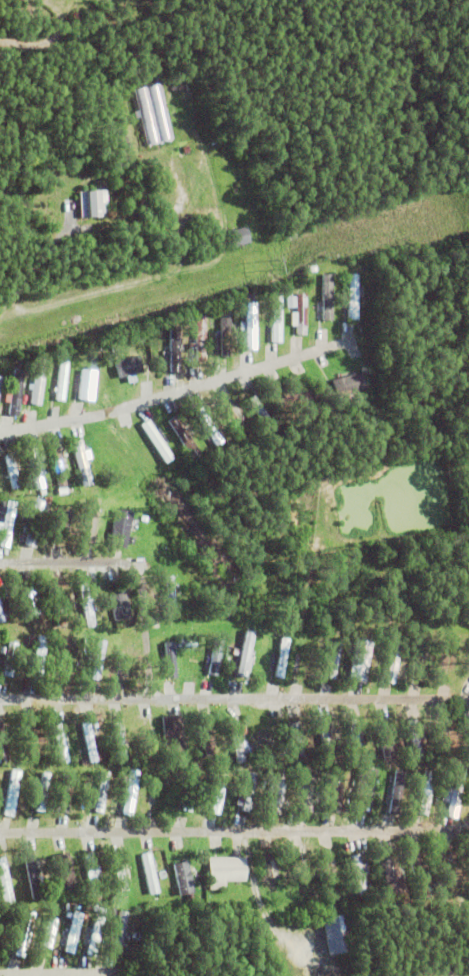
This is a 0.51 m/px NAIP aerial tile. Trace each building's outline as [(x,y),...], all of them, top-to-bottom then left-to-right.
[(131,90),(162,83),(175,139),(144,147),(131,90)] [(120,136),(126,135),(129,148),(123,149),(120,136)] [(106,188),(108,214),(80,216),(79,189),(85,189),(85,187),(99,186),(99,188),(106,188)] [(231,229),(247,225),(250,241),(235,244),(231,229)] [(323,273),(333,273),(333,318),(324,318),(323,273)] [(349,318),(349,273),(358,273),(358,318),(349,318)] [(297,333),(297,324),(291,324),(291,311),(297,311),(297,291),(307,291),(306,333),(297,333)] [(272,341),(273,295),(282,295),(281,341),(272,341)] [(287,295),(297,295),(297,306),(287,306),(287,295)] [(247,349),(247,302),(257,302),(256,349),(247,349)] [(221,313),(229,313),(229,352),(221,352),(221,313)] [(195,360),(196,314),(205,314),(205,360),(195,360)] [(172,371),(181,372),(183,325),(173,325),(172,336),(173,336),(172,371)] [(114,361),(138,354),(143,370),(118,377),(114,361)] [(56,398),(56,394),(51,393),(52,386),(57,387),(58,379),(52,378),(53,369),(59,370),(60,359),(69,360),(64,399),(56,398)] [(32,406),(38,362),(47,363),(41,408),(32,406)] [(8,413),(15,368),(24,369),(18,415),(8,413)] [(81,399),(96,399),(97,370),(82,369),(81,399)] [(332,391),(330,383),(335,381),(334,379),(341,377),(342,379),(368,371),(370,380),(332,391)] [(303,408),(301,401),(283,406),(283,405),(278,406),(276,402),(281,401),(280,397),(285,396),(283,390),(289,389),(290,394),(313,388),(318,404),(303,408)] [(247,399),(254,394),(276,428),(269,432),(247,399)] [(218,403),(226,398),(252,437),(244,443),(218,403)] [(193,411),(201,406),(223,440),(215,445),(193,411)] [(168,420),(176,415),(199,451),(191,456),(168,420)] [(140,424),(149,419),(173,457),(164,462),(140,424)] [(21,437),(31,435),(34,444),(24,447),(21,437)] [(72,442),(81,439),(92,482),(82,484),(72,442)] [(49,442),(58,440),(67,485),(58,486),(49,442)] [(45,488),(35,490),(30,462),(25,463),(22,448),(35,445),(36,452),(43,451),(47,472),(42,473),(45,488)] [(4,455),(13,453),(20,486),(12,488),(4,455)] [(0,544),(7,499),(16,501),(9,546),(0,544)] [(28,546),(35,502),(43,504),(36,547),(28,546)] [(88,543),(95,502),(103,504),(96,544),(88,543)] [(129,528),(128,535),(135,537),(133,543),(127,542),(126,547),(109,544),(116,508),(132,511),(130,518),(138,520),(136,529),(129,528)] [(78,582),(86,580),(96,626),(88,627),(78,582)] [(36,588),(41,613),(26,616),(19,585),(27,583),(28,590),(36,588)] [(48,587),(57,585),(67,626),(58,628),(48,587)] [(110,594),(125,591),(131,617),(115,620),(110,594)] [(5,621),(0,622),(0,598),(3,612),(10,611),(11,616),(5,617),(5,621)] [(67,621),(75,621),(75,630),(67,631),(67,621)] [(236,675),(245,629),(254,631),(246,677),(236,675)] [(30,681),(32,670),(26,669),(28,656),(34,657),(38,637),(38,634),(47,636),(39,682),(30,681)] [(296,681),(304,635),(314,637),(305,683),(296,681)] [(29,638),(29,636),(36,636),(35,645),(22,644),(23,637),(24,637),(29,638)] [(275,677),(281,637),(289,638),(283,678),(275,677)] [(349,677),(356,637),(373,640),(366,680),(349,677)] [(91,679),(95,652),(88,651),(89,646),(96,647),(97,639),(105,641),(99,680),(91,679)] [(2,675),(8,641),(18,642),(12,677),(2,675)] [(328,678),(334,641),(341,642),(335,679),(328,678)] [(387,682),(393,642),(401,643),(395,683),(387,682)] [(220,675),(223,651),(212,649),(209,674),(220,675)] [(20,706),(31,704),(33,717),(22,719),(20,706)] [(245,726),(247,733),(240,735),(242,748),(251,746),(252,752),(244,753),(245,762),(237,763),(228,718),(235,716),(238,728),(245,726)] [(284,720),(302,716),(310,752),(291,756),(284,720)] [(317,718),(326,716),(336,763),(326,765),(317,718)] [(169,720),(179,718),(187,757),(177,759),(169,720)] [(435,721),(452,718),(458,750),(441,753),(435,721)] [(8,761),(0,763),(0,720),(2,729),(7,728),(9,737),(4,738),(8,761)] [(51,723),(60,721),(69,761),(60,763),(51,723)] [(81,723),(89,721),(98,761),(90,763),(81,723)] [(140,723),(148,721),(157,762),(149,763),(140,723)] [(408,723),(417,721),(424,757),(415,759),(408,723)] [(200,727),(208,725),(215,755),(207,757),(200,727)] [(125,728),(131,727),(134,743),(128,744),(125,728)] [(270,813),(278,768),(287,769),(279,815),(270,813)] [(300,814),(307,768),(316,770),(309,815),(300,814)] [(125,815),(135,816),(140,770),(130,769),(125,815)] [(94,811),(101,770),(109,772),(102,813),(94,811)] [(418,814),(425,770),(434,772),(427,815),(418,814)] [(447,815),(455,770),(465,771),(456,817),(447,815)] [(183,811),(190,771),(198,772),(191,812),(183,811)] [(242,810),(243,806),(237,805),(240,790),(245,791),(249,771),(257,773),(250,812),(242,810)] [(35,811),(42,772),(50,773),(43,813),(35,811)] [(212,812),(219,772),(228,774),(220,814),(212,812)] [(389,813),(396,773),(404,775),(397,814),(389,813)] [(59,811),(64,775),(73,777),(68,812),(59,811)] [(324,810),(330,781),(344,783),(339,813),(324,810)] [(7,806),(11,786),(17,787),(14,808),(7,806)] [(23,853),(33,851),(42,897),(32,899),(23,853)] [(55,855),(68,852),(77,895),(64,897),(55,855)] [(142,854),(151,852),(159,893),(150,895),(142,854)] [(277,857),(281,877),(275,879),(278,892),(269,894),(260,854),(269,852),(271,859),(277,857)] [(99,865),(101,877),(97,878),(101,900),(92,902),(83,855),(91,853),(94,866),(99,865)] [(366,863),(368,872),(363,873),(367,894),(358,896),(349,855),(359,853),(361,864),(366,863)] [(379,859),(396,855),(405,891),(388,895),(379,859)] [(3,905),(0,891),(0,857),(4,856),(14,903),(3,905)] [(209,857),(246,857),(246,881),(226,881),(226,889),(210,889),(209,857)] [(307,861),(310,876),(304,877),(307,896),(299,898),(292,859),(300,858),(301,862),(307,861)] [(114,863),(122,861),(128,890),(120,892),(114,863)] [(174,864),(188,861),(194,892),(180,895),(174,864)] [(269,895),(279,893),(281,898),(271,901),(269,895)] [(111,951),(120,910),(128,912),(119,953),(111,951)] [(64,952),(72,919),(65,918),(66,912),(73,914),(73,911),(83,913),(73,954),(64,952)] [(16,953),(25,914),(33,916),(25,955),(16,953)] [(322,918),(349,914),(354,950),(328,954),(322,918)] [(87,955),(91,936),(85,935),(87,927),(93,928),(96,916),(105,918),(96,957),(87,955)] [(3,947),(0,946),(0,917),(9,919),(3,947)] [(42,945),(48,918),(57,920),(50,947),(42,945)]
